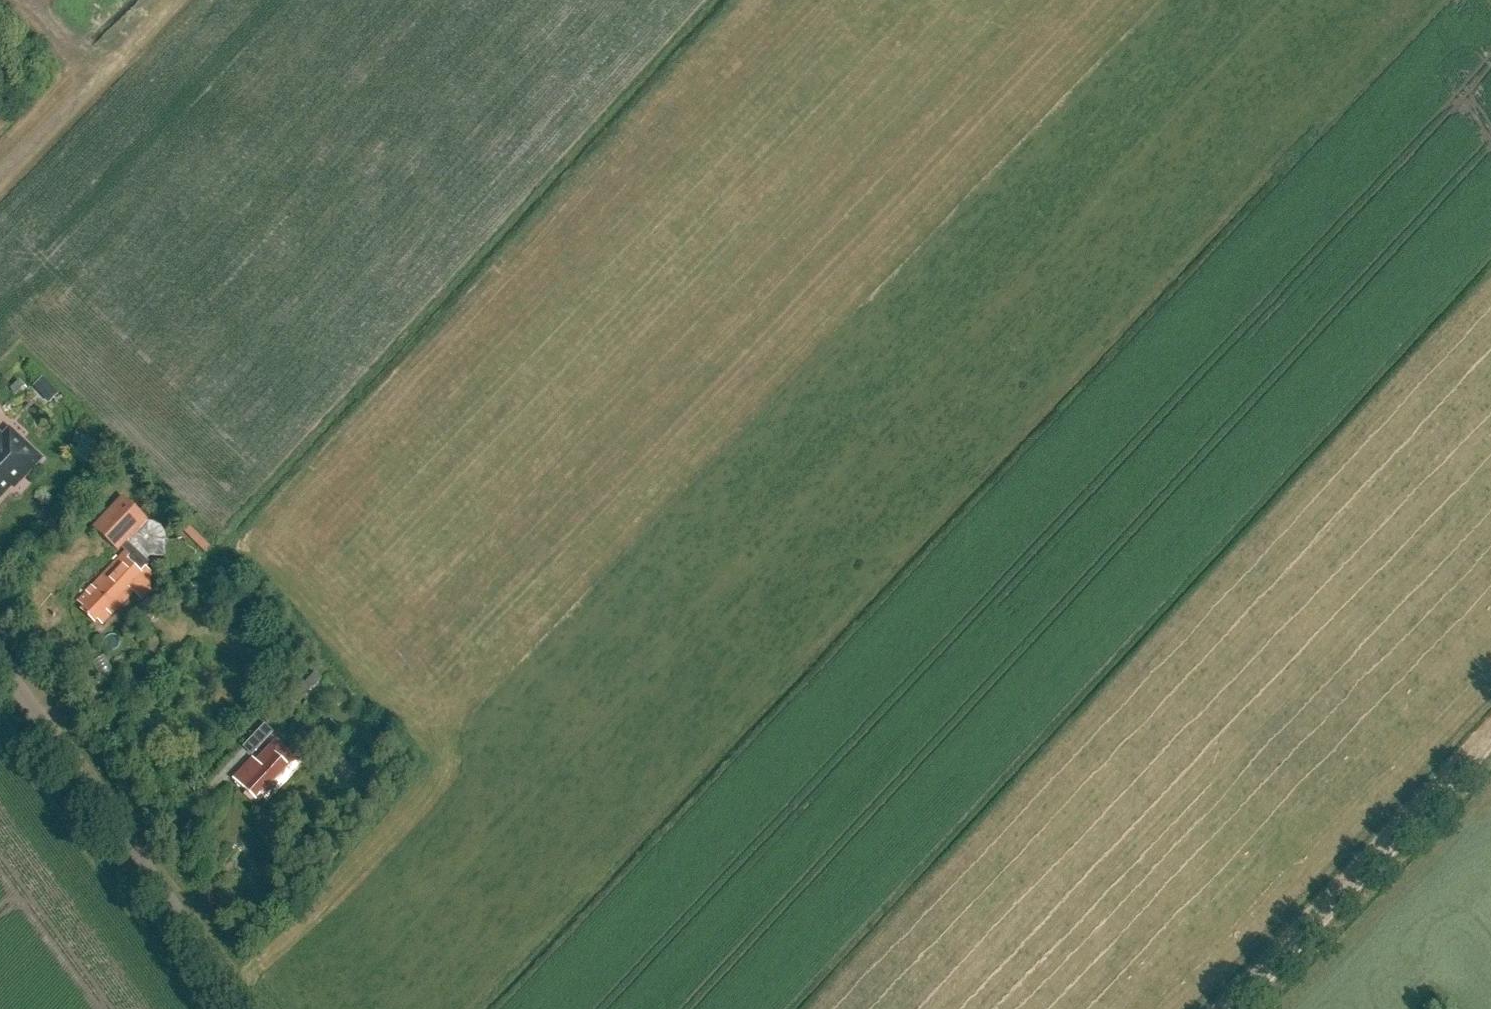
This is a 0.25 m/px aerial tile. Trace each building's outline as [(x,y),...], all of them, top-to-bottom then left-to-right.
[(41,396),(50,387),(42,378),(33,388),(41,396)] [(12,486),(14,488),(41,459),(10,430),(3,437),(0,435),(0,499),(12,486)] [(122,497),(92,528),(118,552),(121,548),(127,542),(147,520),(122,497)] [(127,542),(121,548),(126,552),(122,557),(78,602),(83,607),(80,610),(94,624),(97,620),(102,625),(133,593),(131,591),(144,578),(140,574),(149,564),(127,542)] [(298,702),(320,679),(314,673),(292,697),(298,702)] [(265,802),(300,765),(275,741),(251,767),(247,763),(231,780),(254,801),(259,796),(265,802)]
